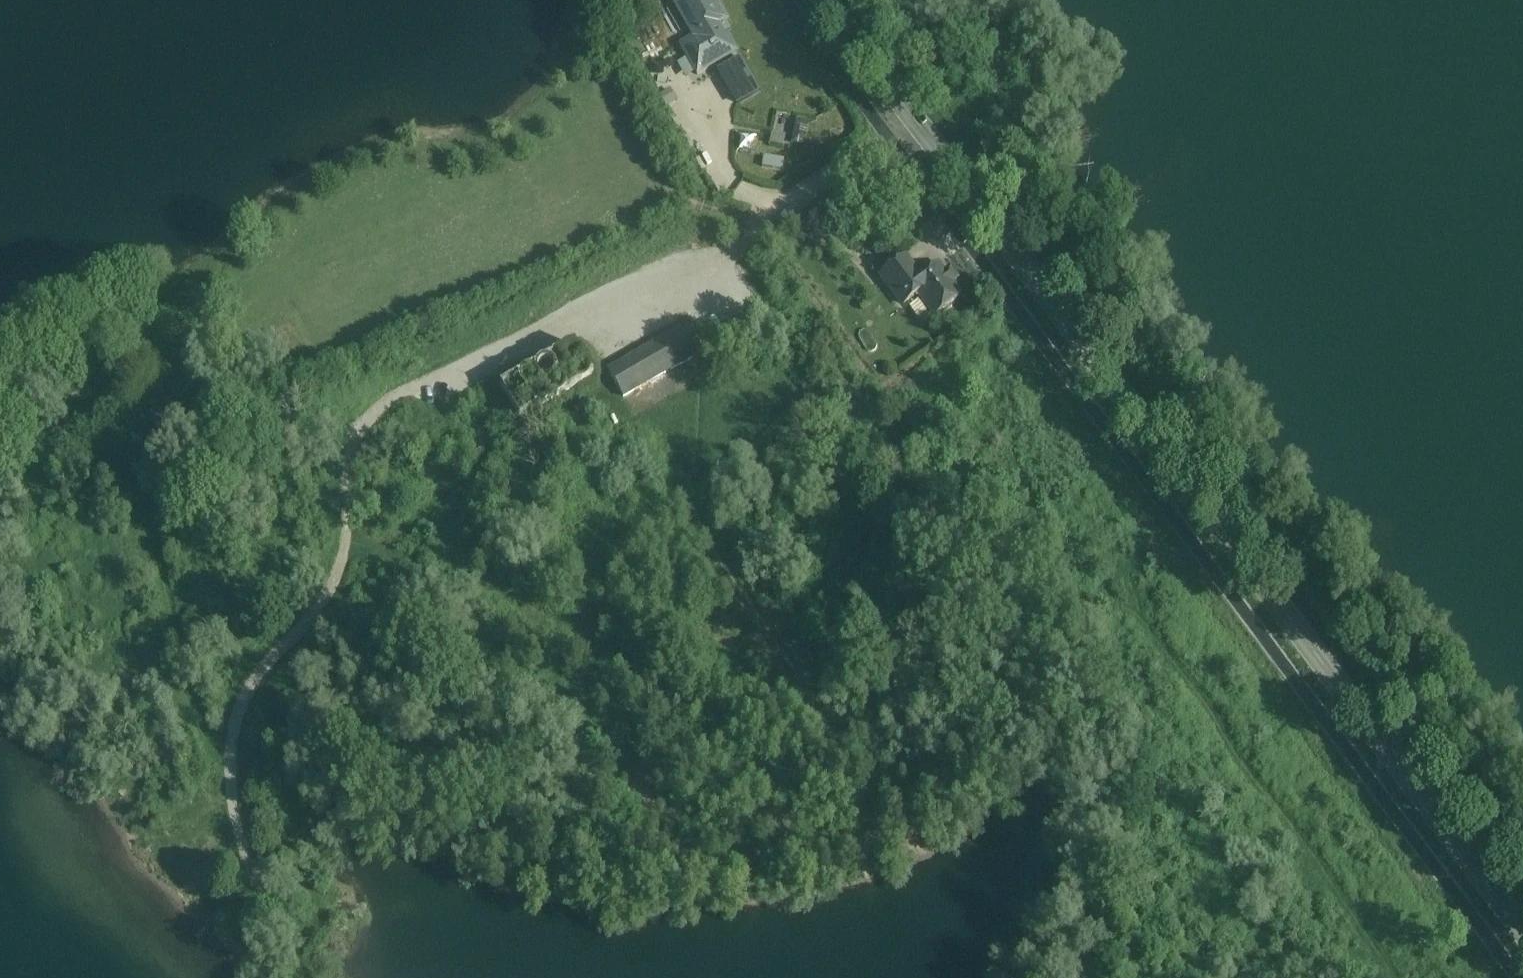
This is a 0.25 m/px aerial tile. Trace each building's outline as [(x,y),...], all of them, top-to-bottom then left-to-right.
[(716,0),(672,0),(694,37),(695,37),(701,48),(718,38),(718,39),(730,32),(725,22),(728,20),(716,0)] [(718,38),(701,48),(695,37),(694,37),(681,45),(698,74),(728,56),(718,39),(718,38)] [(740,54),(715,66),(732,102),(758,90),(740,54)] [(783,168),(784,157),(763,155),(762,166),(783,168)] [(876,254),(858,245),(852,257),(871,265),(876,254)] [(906,258),(882,276),(903,305),(919,293),(913,284),(921,278),(906,258)] [(921,278),(913,284),(919,293),(935,315),(961,296),(952,283),(958,279),(951,269),(944,274),(938,265),(921,278)] [(688,326),(609,372),(623,398),(703,352),(688,326)]
